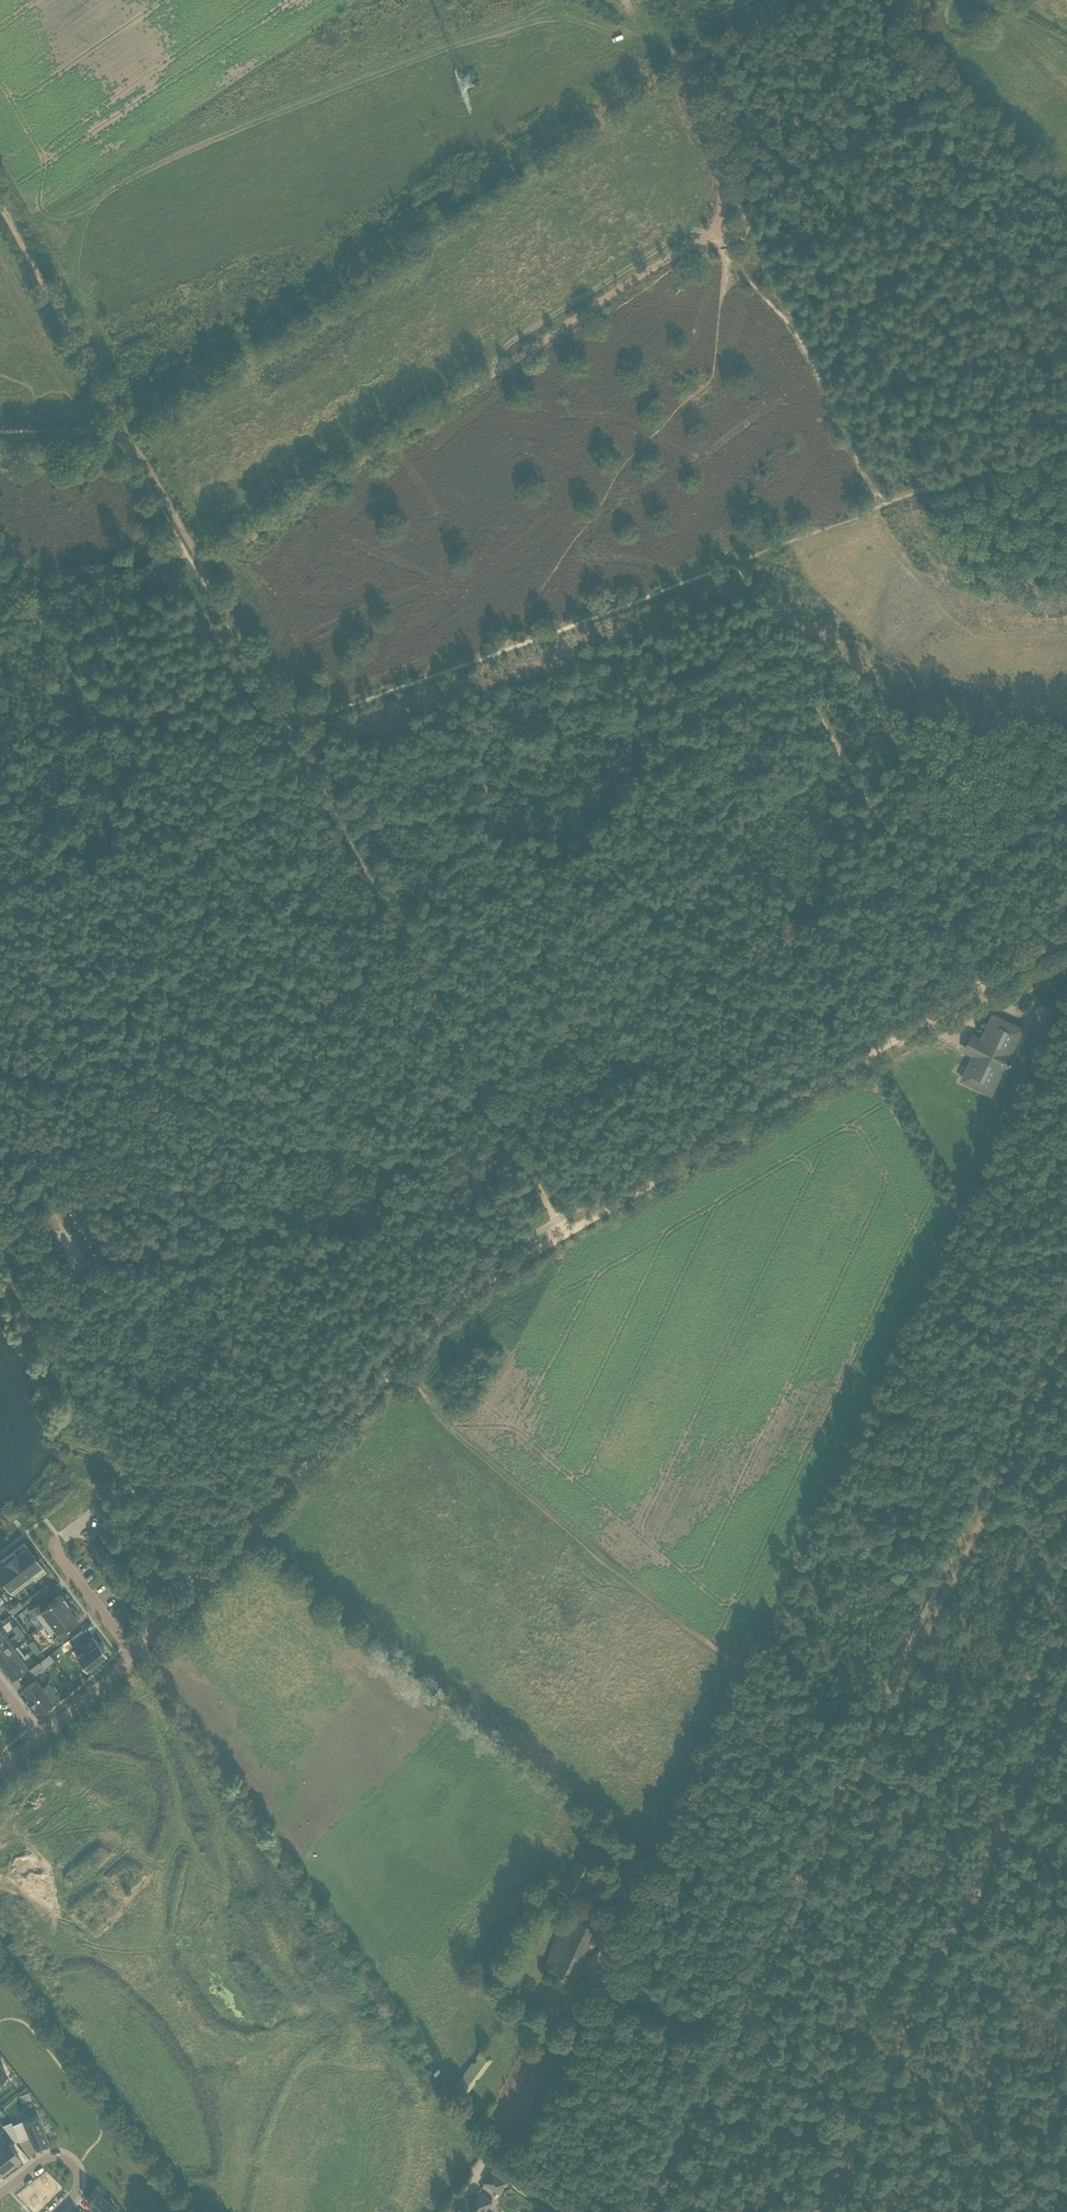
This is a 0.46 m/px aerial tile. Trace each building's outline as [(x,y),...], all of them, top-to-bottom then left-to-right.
[(1055,1010),(1039,1003),(1033,1015),(1037,1017),(1028,1034),(1041,1040),(1055,1010)] [(977,1057),(969,1075),(994,1087),(1003,1069),(1006,1071),(1008,1067),(1009,1067),(1012,1060),(1014,1056),(1010,1054),(1022,1029),(993,1015),(981,1040),(974,1036),(966,1052),(977,1057)] [(16,1555),(35,1580),(46,1571),(27,1547),(17,1555),(16,1555)] [(5,1563),(5,1564),(22,1586),(33,1578),(34,1580),(35,1580),(16,1555),(5,1563)] [(22,1586),(5,1564),(0,1568),(0,1578),(12,1594),(22,1586)] [(47,1584),(41,1588),(45,1593),(50,1589),(47,1584)] [(36,1592),(39,1597),(45,1593),(41,1588),(36,1592)] [(36,1614),(44,1625),(69,1606),(60,1594),(45,1605),(41,1600),(30,1609),(35,1615),(36,1614)] [(19,1602),(14,1606),(17,1610),(23,1606),(19,1602)] [(9,1610),(12,1614),(17,1610),(14,1606),(9,1610)] [(64,1629),(77,1619),(68,1608),(70,1606),(69,1606),(44,1625),(53,1637),(52,1637),(57,1644),(68,1635),(64,1629)] [(632,1606),(623,1613),(636,1629),(645,1622),(632,1606)] [(301,1612),(281,1615),(282,1627),(303,1625),(301,1612)] [(623,1613),(615,1619),(628,1636),(636,1629),(623,1613)] [(615,1619),(607,1626),(620,1643),(628,1636),(615,1619)] [(12,1628),(16,1633),(20,1630),(16,1624),(12,1628)] [(303,1625),(282,1627),(282,1628),(283,1628),(284,1639),(304,1636),(303,1625)] [(607,1626),(599,1633),(612,1649),(620,1643),(607,1626)] [(8,1639),(1,1629),(0,1630),(0,1645),(8,1639)] [(20,1630),(16,1633),(20,1638),(24,1635),(20,1630)] [(257,1630),(237,1632),(238,1645),(259,1642),(257,1630)] [(599,1633),(590,1639),(604,1656),(612,1649),(599,1633)] [(76,1657),(86,1670),(106,1654),(104,1651),(106,1650),(100,1643),(99,1644),(92,1635),(79,1645),(84,1651),(76,1657)] [(304,1636),(284,1639),(286,1651),(305,1648),(304,1636)] [(15,1647),(8,1639),(0,1645),(0,1658),(15,1647)] [(590,1639),(582,1646),(596,1662),(604,1656),(590,1639)] [(28,1643),(32,1649),(36,1645),(32,1640),(28,1643)] [(659,1640),(650,1646),(663,1663),(672,1656),(659,1640)] [(259,1642),(238,1645),(240,1656),(260,1654),(258,1643),(259,1643),(259,1642)] [(3,1671),(24,1655),(17,1645),(15,1647),(0,1658),(0,1666),(3,1671)] [(36,1645),(32,1649),(36,1654),(40,1651),(36,1645)] [(582,1646),(574,1652),(587,1669),(596,1662),(582,1646)] [(650,1646),(642,1653),(655,1670),(663,1663),(650,1646)] [(305,1648),(286,1651),(287,1662),(307,1660),(305,1648)] [(574,1652),(566,1659),(579,1675),(587,1669),(574,1652)] [(642,1653),(634,1660),(647,1676),(655,1670),(642,1653)] [(260,1654),(240,1656),(241,1668),(261,1666),(260,1654)] [(24,1655),(3,1671),(10,1680),(27,1667),(20,1658),(24,1655)] [(566,1659),(557,1666),(571,1682),(579,1675),(566,1659)] [(307,1660),(287,1662),(289,1674),(308,1672),(307,1660)] [(634,1660),(626,1666),(639,1683),(647,1676),(634,1660)] [(33,1675),(43,1667),(38,1662),(29,1669),(33,1675)] [(261,1666),(241,1668),(243,1680),(262,1677),(261,1666)] [(626,1666),(617,1673),(631,1689),(639,1683),(626,1666)] [(308,1672),(289,1674),(290,1686),(310,1683),(308,1672)] [(617,1673),(609,1679),(623,1696),(631,1689),(617,1673)] [(262,1677),(243,1680),(244,1692),(265,1689),(265,1688),(264,1689),(262,1677)] [(609,1679),(601,1686),(614,1702),(623,1696),(609,1679)] [(48,1703),(57,1696),(47,1683),(41,1688),(35,1680),(22,1690),(28,1697),(28,1698),(33,1705),(34,1704),(38,1710),(41,1708),(42,1710),(49,1705),(48,1703)] [(310,1683),(290,1686),(292,1698),(311,1696),(310,1683)] [(601,1686),(593,1692),(606,1709),(614,1702),(601,1686)] [(265,1689),(244,1692),(246,1704),(266,1701),(265,1689)] [(593,1692),(584,1699),(598,1716),(606,1709),(593,1692)] [(442,1698),(435,1699),(436,1712),(444,1711),(442,1698)] [(192,1704),(178,1705),(179,1713),(193,1711),(192,1704)] [(322,1708),(308,1710),(309,1717),(322,1715),(322,1708)] [(302,1815),(297,1820),(306,1830),(311,1825),(302,1815)] [(297,1820),(291,1825),(300,1835),(306,1830),(297,1820)] [(301,1869),(292,1876),(299,1884),(314,1871),(307,1864),(307,1863),(301,1869)] [(348,1867),(342,1872),(351,1882),(357,1877),(348,1867)] [(314,1871),(299,1884),(305,1891),(320,1878),(314,1871)] [(320,1878),(305,1891),(311,1898),(326,1885),(320,1878)] [(326,1885),(311,1898),(317,1905),(332,1892),(326,1885)] [(332,1892),(317,1905),(324,1912),(338,1899),(332,1892)] [(338,1899),(324,1912),(330,1920),(338,1912),(345,1907),(338,1899)] [(567,1914),(550,1949),(561,1955),(554,1970),(573,1979),(596,1928),(567,1914)] [(438,1973),(435,1980),(446,1987),(450,1980),(438,1973)] [(567,2026),(562,2035),(571,2040),(576,2031),(567,2026)] [(482,2052),(475,2064),(481,2068),(488,2056),(482,2052)] [(295,2092),(291,2113),(301,2115),(306,2094),(295,2092)] [(306,2094),(301,2115),(312,2117),(316,2096),(306,2094)] [(316,2096),(312,2117),(316,2118),(322,2119),(326,2099),(316,2096)] [(326,2099),(322,2119),(326,2120),(332,2122),(337,2101),(326,2099)] [(337,2101),(332,2122),(343,2124),(347,2103),(337,2101)] [(36,2114),(12,2124),(19,2140),(27,2137),(29,2135),(33,2145),(47,2140),(36,2114)] [(0,2141),(0,2154),(9,2166),(20,2158),(4,2138),(0,2141)] [(306,2148),(302,2169),(312,2171),(317,2150),(306,2148)] [(317,2150),(312,2171),(323,2173),(327,2153),(317,2150)] [(327,2153),(323,2173),(333,2176),(337,2155),(327,2153)] [(9,2166),(0,2154),(0,2173),(9,2166)] [(337,2155),(333,2176),(339,2177),(343,2178),(348,2157),(337,2155)] [(348,2157),(343,2178),(344,2178),(354,2180),(358,2159),(348,2157)] [(358,2159),(354,2180),(362,2182),(364,2182),(369,2161),(358,2159)] [(492,2170),(484,2183),(498,2193),(499,2191),(507,2181),(492,2170)] [(515,2174),(511,2180),(512,2181),(517,2184),(521,2178),(515,2174)] [(257,2181),(253,2202),(263,2204),(268,2183),(257,2181)] [(268,2183),(263,2204),(274,2206),(278,2185),(268,2183)] [(278,2185),(274,2206),(284,2208),(288,2187),(278,2185)] [(288,2187),(284,2208),(294,2211),(299,2190),(288,2187)] [(298,2211),(301,2211),(309,2211),(313,2193),(302,2190),(298,2211)] [(462,2202),(455,2211),(457,2211),(485,2211),(484,2211),(492,2201),(478,2191),(471,2201),(465,2197),(462,2202)] [(87,2203),(95,2210),(94,2211),(119,2211),(97,2192),(87,2203)] [(309,2211),(319,2211),(323,2195),(313,2193),(309,2211)] [(319,2211),(330,2211),(333,2197),(323,2195),(319,2211)] [(330,2211),(341,2211),(344,2199),(333,2197),(330,2211)] [(341,2211),(352,2211),(354,2202),(344,2199),(341,2211)]
